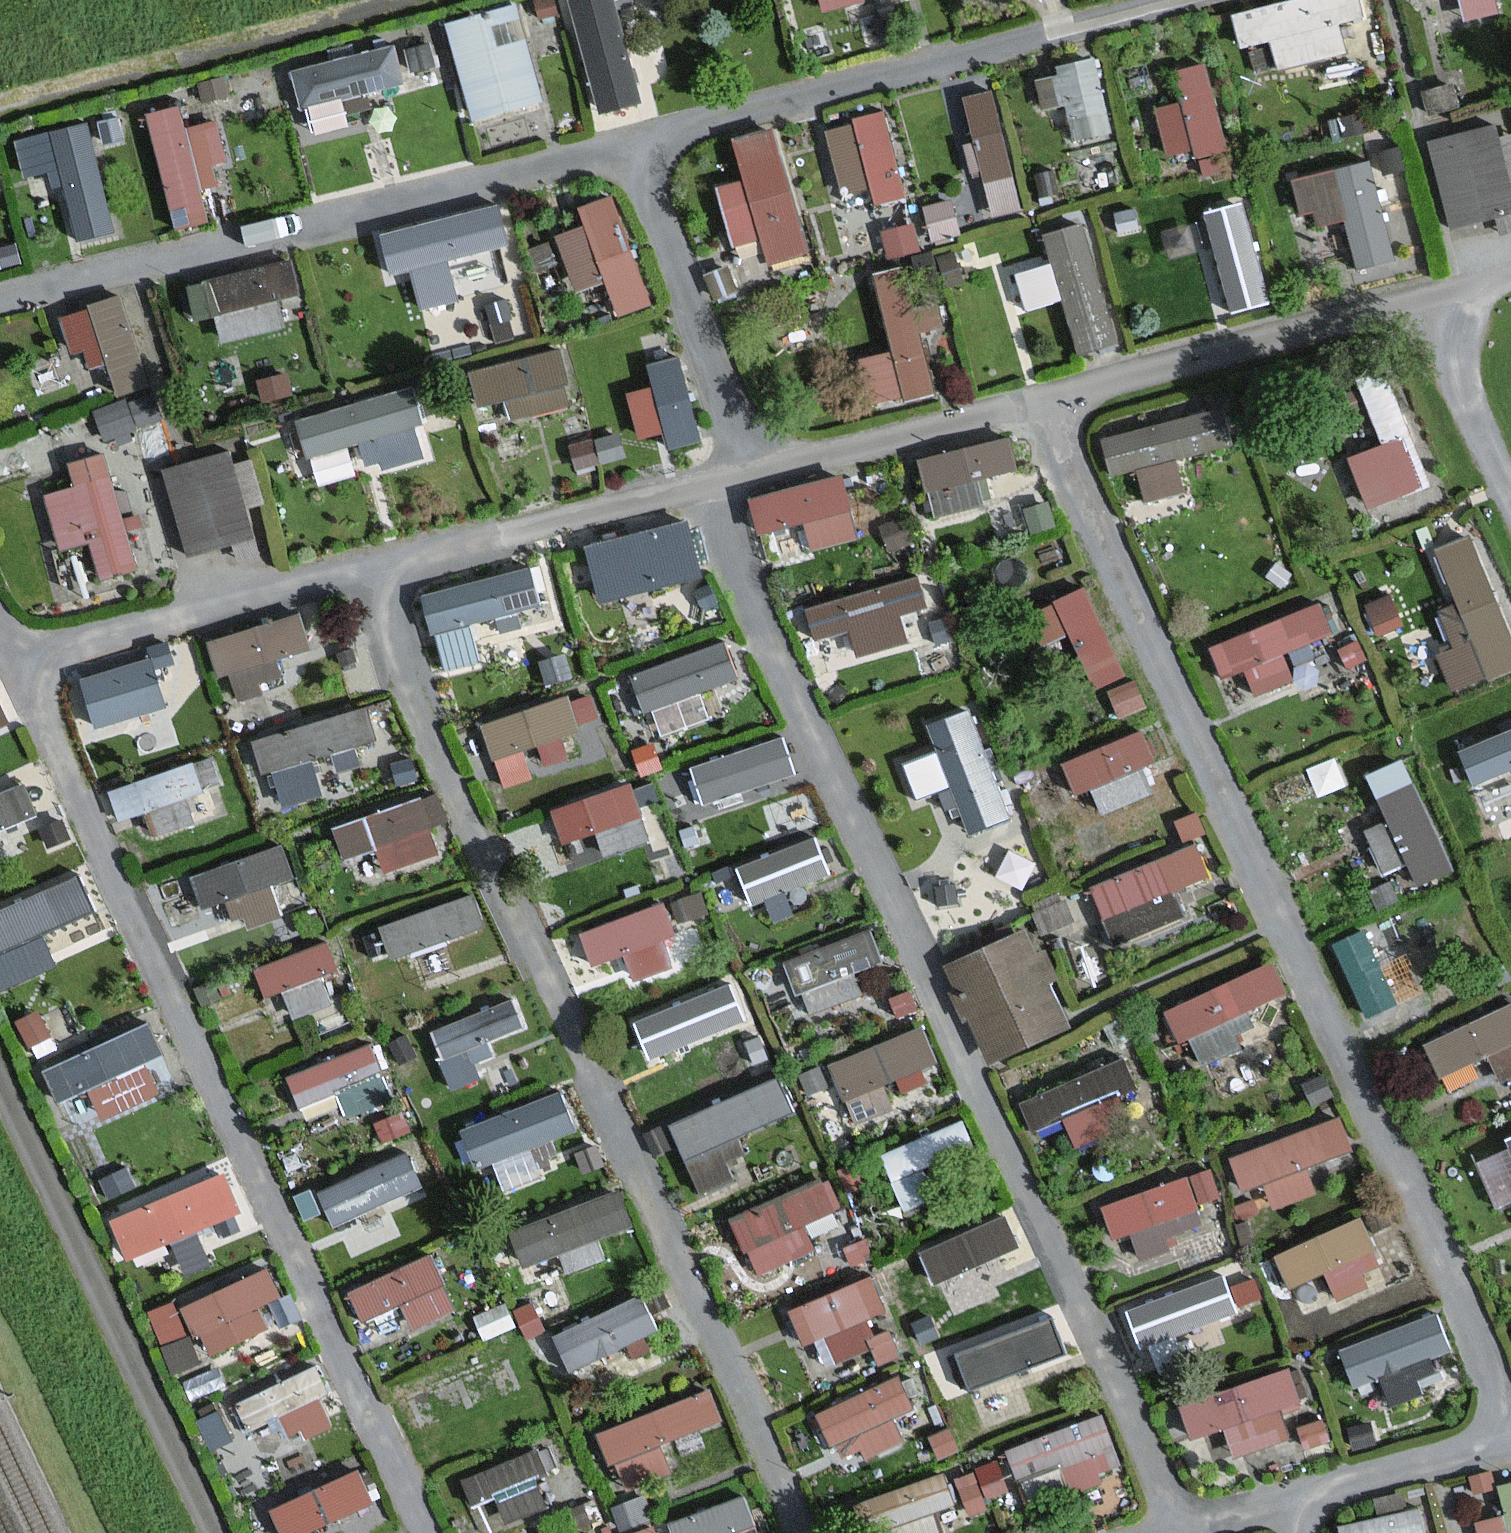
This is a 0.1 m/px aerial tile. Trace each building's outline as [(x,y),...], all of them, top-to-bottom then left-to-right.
[(449,10),(468,111),(544,97),(525,0),(503,0),(449,10)] [(636,92),(623,0),(579,0),(594,98),(636,92)] [(1237,36),(1275,31),(1279,58),(1344,47),(1339,12),(1365,8),(1364,0),(1232,0),(1237,36)] [(1470,15),(1506,3),(1505,0),(1465,0),(1470,15)] [(297,93),(403,81),(399,40),(293,52),(297,93)] [(1102,51),(1037,61),(1044,99),(1066,96),(1071,130),(1113,123),(1102,51)] [(1187,91),(1156,99),(1170,153),(1232,136),(1209,52),(1178,60),(1187,91)] [(966,84),(987,208),(1023,202),(1002,77),(966,84)] [(169,218),(211,213),(205,165),(230,162),(224,113),(186,117),(183,96),(155,99),(169,218)] [(884,101),(824,120),(843,183),(870,175),(892,247),(926,237),(884,101)] [(1448,219),(1510,205),(1510,174),(1498,113),(1429,128),(1448,219)] [(65,164),(74,235),(117,230),(102,114),(19,125),(25,169),(65,164)] [(714,177),(733,235),(762,226),(773,258),(816,244),(775,116),(730,130),(742,168),(714,177)] [(1297,168),(1310,220),(1347,211),(1359,262),(1399,252),(1374,149),(1297,168)] [(1217,305),(1268,299),(1255,191),(1205,197),(1217,305)] [(924,199),(930,230),(962,224),(955,192),(924,199)] [(572,276),(609,268),(617,305),(647,299),(626,196),(558,211),(572,276)] [(503,200),(381,214),(386,261),(417,258),(421,289),(512,279),(503,200)] [(1053,256),(1021,264),(1030,301),(1065,293),(1077,345),(1120,335),(1091,212),(1045,223),(1053,256)] [(296,253),(207,263),(215,331),(284,323),(279,283),(299,281),(296,253)] [(891,340),(858,348),(872,400),(946,381),(915,257),(873,267),(891,340)] [(122,285),(70,303),(102,394),(154,375),(122,285)] [(566,343),(470,356),(475,392),(511,388),(514,406),(573,398),(566,343)] [(634,352),(644,437),(698,431),(688,346),(634,352)] [(1376,432),(1406,426),(1393,362),(1363,368),(1376,432)] [(409,376),(295,410),(316,480),(430,445),(409,376)] [(1138,458),(1147,491),(1187,480),(1180,452),(1237,436),(1225,392),(1099,427),(1110,466),(1138,458)] [(931,508),(985,496),(978,465),(1017,456),(1011,427),(918,447),(931,508)] [(1411,427),(1347,450),(1366,501),(1430,478),(1411,427)] [(162,460),(188,548),(257,528),(231,440),(162,460)] [(39,471),(60,544),(89,535),(99,572),(141,560),(110,451),(39,471)] [(805,512),(811,541),(857,533),(845,466),(747,484),(753,521),(805,512)] [(599,593),(703,569),(690,510),(586,534),(599,593)] [(1429,608),(1460,683),(1510,662),(1510,622),(1472,525),(1431,541),(1454,598),(1429,608)] [(442,665),(484,654),(473,611),(540,594),(530,554),(420,583),(442,665)] [(901,603),(929,597),(924,572),(800,595),(806,630),(854,621),(859,648),(908,639),(901,603)] [(1088,576),(1033,602),(1048,632),(1069,622),(1096,678),(1130,662),(1088,576)] [(1209,636),(1221,668),(1244,659),(1253,683),(1345,647),(1323,591),(1209,636)] [(304,599),(210,634),(227,679),(321,644),(304,599)] [(849,626),(811,633),(817,666),(855,659),(849,626)] [(725,631),(625,668),(639,704),(739,668),(725,631)] [(91,716),(166,693),(150,644),(76,667),(91,716)] [(504,782),(620,742),(597,676),(481,716),(504,782)] [(655,730),(723,704),(714,681),(646,706),(655,730)] [(12,715),(0,686),(0,720),(12,715)] [(927,711),(935,745),(906,752),(914,789),(956,779),(966,821),(1012,810),(986,697),(927,711)] [(367,699),(249,727),(265,791),(383,763),(367,699)] [(1457,740),(1474,780),(1510,765),(1510,718),(1457,740)] [(1071,749),(1095,808),(1164,780),(1140,721),(1071,749)] [(785,725),(694,757),(708,795),(799,764),(785,725)] [(1418,877),(1451,865),(1410,748),(1364,764),(1382,813),(1364,819),(1380,865),(1411,855),(1418,877)] [(156,801),(159,821),(232,812),(224,753),(113,768),(118,806),(156,801)] [(41,805),(25,769),(0,780),(0,823),(41,805)] [(641,781),(561,789),(567,849),(647,841),(641,781)] [(381,837),(389,865),(449,846),(430,785),(333,816),(343,849),(381,837)] [(819,824),(736,855),(752,898),(835,868),(819,824)] [(1178,885),(1215,869),(1197,830),(1091,878),(1117,935),(1186,904),(1178,885)] [(221,927),(281,908),(270,873),(296,865),(286,835),(200,862),(221,927)] [(99,903),(80,863),(0,901),(0,980),(2,985),(60,958),(46,928),(99,903)] [(473,882),(378,920),(392,955),(487,917),(473,882)] [(597,976),(679,946),(659,894),(578,924),(597,976)] [(871,917),(759,964),(779,1011),(865,975),(859,961),(885,950),(871,917)] [(983,1052),(1072,1019),(1034,917),(946,950),(983,1052)] [(1367,924),(1333,940),(1362,1006),(1397,991),(1367,924)] [(326,931),(257,963),(282,1016),(351,983),(326,931)] [(1195,1063),(1255,1034),(1241,1006),(1288,983),(1272,950),(1165,1001),(1195,1063)] [(649,1054),(749,1015),(733,972),(632,1011),(649,1054)] [(447,1067),(529,1038),(512,990),(430,1019),(447,1067)] [(1503,1074),(1510,1070),(1510,994),(1421,1034),(1436,1067),(1489,1043),(1503,1074)] [(925,1015),(832,1054),(856,1112),(949,1073),(925,1015)] [(164,1090),(149,1049),(162,1045),(152,1016),(38,1057),(50,1091),(90,1077),(102,1113),(164,1090)] [(301,1103),(346,1087),(353,1104),(396,1088),(376,1033),(287,1065),(301,1103)] [(1035,1121),(1064,1107),(1078,1138),(1148,1106),(1121,1048),(1022,1093),(1035,1121)] [(1442,1067),(1451,1092),(1497,1075),(1488,1051),(1442,1067)] [(730,1132),(800,1108),(786,1069),(671,1110),(698,1186),(744,1170),(730,1132)] [(535,1138),(579,1120),(563,1079),(469,1116),(498,1188),(547,1169),(535,1138)] [(57,1095),(69,1127),(98,1117),(86,1084),(57,1095)] [(1250,1209),(1323,1183),(1313,1156),(1356,1141),(1344,1106),(1228,1147),(1250,1209)] [(882,1146),(905,1198),(988,1163),(966,1111),(882,1146)] [(1475,1146),(1500,1202),(1510,1197),(1510,1129),(1475,1146)] [(410,1141),(320,1180),(337,1218),(427,1179),(410,1141)] [(1111,1224),(1224,1196),(1216,1162),(1102,1190),(1111,1224)] [(232,1165),(110,1201),(124,1245),(245,1210),(232,1165)] [(817,1248),(807,1215),(846,1203),(836,1171),(733,1202),(752,1267),(817,1248)] [(619,1176),(510,1222),(526,1260),(635,1214),(619,1176)] [(1337,1287),(1390,1266),(1366,1208),(1276,1244),(1291,1281),(1328,1266),(1337,1287)] [(953,1264),(1023,1238),(1014,1214),(944,1240),(953,1264)] [(360,1309),(404,1293),(414,1320),(459,1303),(439,1246),(349,1278),(360,1309)] [(1223,1263),(1126,1300),(1143,1345),(1240,1308),(1223,1263)] [(271,1323),(249,1271),(155,1310),(166,1337),(196,1324),(207,1350),(271,1323)] [(789,1296),(799,1334),(834,1325),(842,1356),(900,1341),(882,1272),(789,1296)] [(553,1326),(572,1364),(662,1319),(644,1281),(553,1326)] [(1338,1340),(1353,1379),(1455,1341),(1440,1301),(1338,1340)] [(243,1456),(339,1414),(315,1359),(219,1401),(243,1456)] [(1223,1424),(1232,1454),(1297,1435),(1287,1403),(1308,1396),(1297,1359),(1177,1394),(1189,1434),(1223,1424)] [(816,1404),(839,1461),(920,1427),(896,1370),(816,1404)] [(716,1379),(598,1421),(620,1483),(676,1463),(666,1433),(728,1411),(716,1379)] [(1123,1458),(1108,1411),(865,1488),(880,1532),(943,1532),(956,1529),(950,1512),(1123,1458)] [(555,1505),(536,1443),(463,1465),(481,1527),(555,1505)] [(283,1532),(295,1532),(377,1496),(360,1458),(268,1500),(283,1532)] [(1510,1517),(1510,1475),(1499,1478),(1510,1517)] [(679,1532),(767,1532),(752,1486),(672,1511),(679,1532)] [(1341,1519),(1344,1532),(1396,1532),(1434,1525),(1428,1499),(1341,1519)] [(599,1524),(577,1532),(602,1532),(599,1524)]
